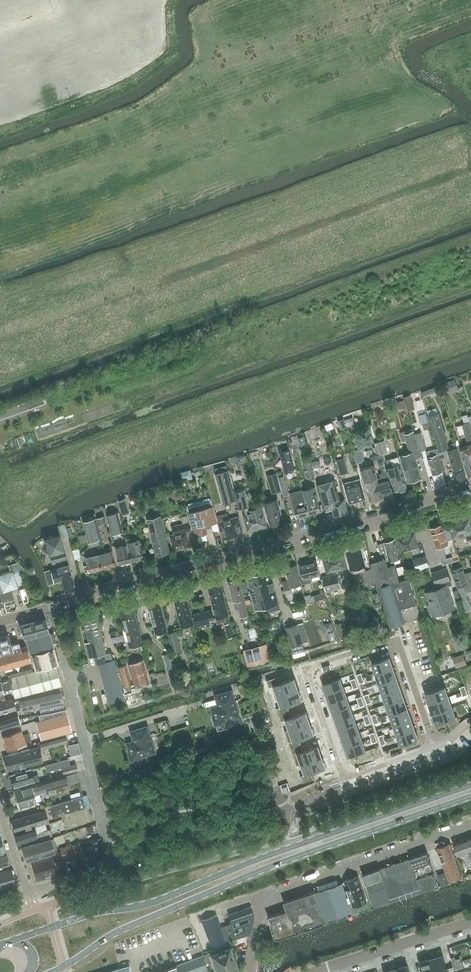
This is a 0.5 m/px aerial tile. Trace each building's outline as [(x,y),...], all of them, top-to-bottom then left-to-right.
[(448,393),(459,389),(455,379),(444,383),(448,393)] [(439,386),(422,393),(424,397),(441,390),(439,386)] [(413,402),(406,404),(406,406),(408,411),(415,409),(413,402)] [(439,450),(449,447),(437,408),(427,411),(439,450)] [(425,414),(419,416),(422,423),(427,421),(425,414)] [(462,424),(468,444),(470,452),(470,426),(469,422),(465,423),(462,424)] [(404,434),(409,450),(419,447),(414,431),(404,434)] [(421,451),(427,449),(422,432),(416,434),(421,451)] [(375,455),(387,452),(383,441),(374,443),(375,447),(373,447),(375,455)] [(457,481),(467,478),(458,447),(456,442),(451,443),(452,449),(448,451),(457,481)] [(460,447),(470,475),(470,452),(468,444),(460,447)] [(357,463),(365,460),(361,448),(353,450),(357,463)] [(433,475),(443,472),(439,457),(438,454),(437,452),(436,448),(426,451),(433,475)] [(286,472),(295,469),(290,450),(281,452),(286,472)] [(408,482),(422,478),(414,452),(401,456),(408,482)] [(390,458),(386,459),(389,467),(387,468),(389,475),(389,477),(391,477),(395,491),(399,490),(399,491),(401,490),(402,492),(406,491),(406,489),(407,488),(398,455),(390,458)] [(345,458),(337,460),(340,474),(348,472),(345,458)] [(309,479),(315,478),(312,467),(313,467),(311,459),(307,460),(309,467),(306,468),(309,479)] [(378,478),(383,495),(393,492),(389,475),(388,475),(385,464),(380,466),(382,472),(379,473),(380,478),(378,478)] [(383,497),(383,495),(378,478),(374,465),(361,469),(370,500),(383,497)] [(190,470),(181,473),(182,477),(183,481),(193,478),(190,470)] [(223,503),(237,500),(229,470),(216,474),(223,503)] [(273,494),(281,491),(276,473),(276,472),(267,474),(268,476),(273,494)] [(355,480),(354,479),(350,480),(350,482),(344,483),(349,504),(364,500),(359,479),(355,480)] [(341,500),(335,480),(317,485),(324,511),(327,510),(327,511),(332,510),(332,509),(333,508),(335,515),(348,511),(345,499),(341,500)] [(302,491),(309,515),(311,514),(313,517),(317,516),(317,513),(321,512),(314,487),(302,491)] [(180,489),(175,491),(180,500),(184,498),(180,489)] [(242,490),(236,492),(240,509),(250,506),(245,489),(242,490)] [(292,501),(297,518),(309,515),(302,491),(297,492),(292,501)] [(211,497),(187,503),(195,531),(196,535),(207,533),(206,528),(205,524),(218,521),(217,516),(211,497)] [(118,500),(118,501),(122,515),(130,513),(126,498),(118,500)] [(270,526),(284,522),(278,498),(264,502),(270,526)] [(258,511),(257,508),(252,510),(253,513),(245,515),(249,532),(268,527),(263,510),(258,511)] [(113,534),(123,532),(118,512),(107,515),(113,534)] [(228,514),(223,515),(217,516),(218,521),(219,520),(223,538),(233,536),(233,538),(239,536),(238,534),(243,533),(239,516),(229,519),(228,514)] [(175,534),(170,535),(174,551),(191,547),(187,531),(191,530),(187,515),(182,517),(183,523),(173,526),(175,534)] [(105,516),(97,518),(99,525),(107,523),(105,516)] [(157,555),(170,552),(161,516),(147,519),(157,555)] [(470,516),(448,523),(453,539),(466,535),(468,542),(470,542),(470,520),(470,516)] [(89,542),(101,539),(96,518),(83,522),(89,542)] [(442,525),(431,528),(438,549),(442,562),(447,560),(447,558),(443,546),(448,544),(442,525)] [(401,552),(418,547),(414,533),(397,538),(401,552)] [(64,549),(60,534),(45,538),(52,563),(68,559),(65,549),(64,549)] [(127,544),(132,562),(144,558),(140,539),(127,542),(127,544)] [(385,542),(378,544),(381,555),(385,554),(386,558),(389,557),(390,561),(401,558),(395,539),(385,542)] [(120,565),(132,562),(127,544),(115,547),(120,565)] [(351,569),(366,565),(361,548),(347,551),(351,569)] [(99,554),(103,569),(116,566),(112,551),(99,554)] [(347,568),(343,551),(323,557),(327,573),(336,571),(337,573),(323,577),(327,592),(342,587),(339,575),(341,574),(340,570),(347,568)] [(90,572),(103,569),(99,554),(86,557),(88,565),(85,566),(86,572),(90,571),(90,572)] [(417,570),(429,566),(426,555),(414,559),(417,570)] [(447,560),(442,562),(443,565),(454,561),(452,557),(447,558),(447,560)] [(389,566),(386,558),(372,563),(391,626),(421,617),(409,577),(400,580),(395,564),(389,566)] [(316,560),(300,564),(305,583),(311,582),(310,578),(320,575),(316,560)] [(75,589),(69,565),(68,564),(64,565),(64,568),(60,569),(59,567),(51,569),(54,582),(62,580),(65,591),(75,589)] [(294,566),(292,564),(289,565),(288,567),(286,568),(289,580),(283,582),(285,590),(291,589),(292,589),(291,587),(301,584),(297,565),(294,566)] [(406,573),(404,565),(397,567),(399,575),(406,573)] [(462,567),(453,570),(463,600),(467,598),(468,598),(466,591),(470,589),(470,571),(464,573),(462,567)] [(367,585),(376,583),(372,568),(363,570),(367,585)] [(433,616),(455,608),(447,586),(452,584),(446,568),(433,573),(436,583),(433,584),(434,590),(427,592),(431,605),(429,606),(433,616)] [(0,575),(0,585),(2,592),(19,587),(13,571),(0,575)] [(270,571),(259,574),(267,607),(269,612),(280,609),(270,571)] [(256,610),(267,607),(259,574),(247,577),(256,610)] [(242,617),(248,615),(246,605),(245,601),(239,579),(228,582),(235,607),(237,609),(239,608),(242,617)] [(221,583),(208,587),(218,623),(226,621),(225,615),(228,614),(221,583)] [(285,590),(285,591),(288,600),(294,599),(291,589),(285,590)] [(1,605),(0,602),(9,600),(8,599),(13,597),(11,591),(6,592),(0,594),(0,605),(1,605)] [(182,627),(194,624),(186,593),(174,596),(182,627)] [(463,600),(461,600),(463,606),(465,612),(470,610),(469,606),(467,598),(463,600)] [(156,634),(168,631),(160,600),(148,603),(156,634)] [(143,643),(133,607),(120,610),(120,611),(119,611),(120,616),(122,616),(129,647),(143,643)] [(196,623),(215,619),(213,609),(203,611),(203,612),(193,614),(196,623)] [(32,621),(36,634),(49,630),(45,617),(32,621)] [(99,664),(113,660),(112,652),(107,653),(106,653),(97,617),(84,621),(93,657),(97,656),(99,664)] [(24,638),(36,634),(32,621),(20,625),(24,638)] [(343,621),(335,623),(339,637),(347,635),(343,621)] [(305,650),(303,643),(309,641),(304,622),(285,626),(291,646),(293,653),(305,650)] [(331,622),(323,624),(325,631),(333,629),(331,622)] [(35,670),(57,664),(48,633),(26,639),(35,670)] [(12,649),(20,647),(18,641),(10,643),(8,634),(0,636),(0,652),(12,649)] [(179,641),(171,643),(174,653),(182,651),(179,641)] [(271,659),(267,643),(244,649),(244,652),(240,653),(243,663),(247,662),(248,666),(271,659)] [(0,652),(0,670),(6,668),(11,667),(18,665),(28,662),(30,661),(28,653),(26,645),(20,647),(12,649),(0,652)] [(171,682),(172,682),(178,680),(171,654),(164,655),(171,682)] [(389,656),(372,662),(376,673),(393,666),(389,656)] [(135,687),(150,683),(143,659),(129,664),(135,687)] [(114,660),(113,660),(99,664),(110,703),(125,699),(114,660)] [(126,693),(133,692),(131,684),(126,665),(119,667),(126,693)] [(16,697),(28,695),(61,688),(55,666),(33,672),(11,678),(16,697)] [(393,666),(376,673),(380,683),(397,677),(393,666)] [(9,678),(11,678),(33,672),(32,668),(8,675),(9,678)] [(278,677),(267,681),(269,687),(275,685),(279,695),(298,688),(294,677),(280,682),(278,677)] [(340,677),(323,683),(326,693),(344,687),(340,677)] [(397,677),(380,683),(383,693),(400,687),(397,677)] [(436,689),(426,693),(430,703),(449,697),(446,687),(447,686),(445,680),(434,684),(436,689)] [(344,687),(326,693),(330,702),(347,696),(344,687)] [(400,687),(383,693),(387,703),(404,697),(400,687)] [(283,706),(277,708),(279,714),(290,710),(288,705),(302,700),(298,688),(279,695),(283,706)] [(59,690),(12,699),(12,698),(0,702),(0,714),(16,710),(20,709),(21,711),(39,708),(41,714),(65,709),(59,690)] [(238,726),(235,717),(239,716),(232,691),(216,696),(218,703),(219,702),(220,705),(212,708),(215,715),(213,716),(216,725),(225,723),(227,729),(238,726)] [(347,696),(330,702),(333,711),(350,705),(347,696)] [(404,697),(387,703),(391,714),(408,708),(404,697)] [(449,697),(430,703),(433,714),(453,707),(449,697)] [(350,705),(333,711),(336,720),(353,714),(350,705)] [(453,707),(433,714),(437,724),(447,721),(449,727),(460,723),(458,716),(456,717),(453,707)] [(408,708),(391,714),(394,724),(411,718),(408,708)] [(41,719),(67,712),(66,709),(65,709),(41,714),(40,714),(41,719)] [(290,710),(279,714),(281,720),(287,718),(291,728),(310,722),(306,710),(292,715),(290,710)] [(72,731),(67,712),(41,719),(34,721),(39,740),(72,731)] [(0,718),(0,729),(20,723),(17,713),(0,718)] [(353,714),(336,720),(339,729),(356,723),(353,714)] [(411,718),(394,724),(398,734),(415,728),(411,718)] [(294,739),(288,741),(290,747),(302,743),(300,738),(314,733),(310,722),(291,728),(294,739)] [(356,723),(339,729),(342,738),(360,732),(356,723)] [(155,752),(147,727),(132,732),(134,738),(135,738),(136,741),(128,743),(130,751),(129,752),(132,761),(142,758),(142,756),(155,752)] [(415,728),(398,734),(402,745),(419,739),(415,728)] [(21,731),(15,733),(3,737),(7,751),(26,745),(25,743),(31,741),(29,732),(23,734),(21,731)] [(360,732),(342,738),(346,747),(363,741),(360,732)] [(42,749),(68,742),(66,735),(40,742),(42,749)] [(195,741),(187,744),(190,750),(197,748),(195,741)] [(363,741),(346,747),(349,757),(366,751),(363,741)] [(302,743),(290,747),(293,753),(299,751),(302,762),(322,755),(318,743),(304,748),(302,743)] [(8,770),(28,765),(43,761),(39,747),(4,756),(8,770)] [(322,755),(302,762),(306,773),(326,766),(322,755)] [(61,768),(70,765),(68,760),(55,763),(45,766),(47,772),(56,769),(61,768)] [(70,765),(61,768),(63,773),(77,770),(75,764),(70,765)] [(33,776),(31,769),(10,775),(14,787),(39,780),(37,775),(33,776)] [(78,771),(53,778),(15,790),(20,808),(37,803),(35,794),(80,781),(78,771)] [(300,781),(289,785),(291,792),(302,788),(300,781)] [(52,817),(86,807),(83,796),(49,807),(52,817)] [(45,810),(12,820),(15,832),(49,822),(45,810)] [(15,832),(14,833),(18,846),(19,845),(22,845),(28,843),(48,837),(49,837),(66,832),(62,819),(49,822),(15,832)] [(454,842),(458,856),(470,852),(470,853),(470,836),(454,842)] [(26,860),(28,859),(55,851),(56,848),(56,845),(53,838),(22,847),(26,860)] [(63,859),(82,854),(80,844),(60,849),(61,853),(63,859)] [(449,883),(449,882),(462,877),(450,844),(437,848),(446,872),(437,875),(441,886),(449,883)] [(9,865),(6,852),(0,853),(0,867),(9,865)] [(410,858),(422,893),(439,887),(427,852),(410,858)] [(36,880),(56,874),(51,855),(31,861),(36,880)] [(391,903),(422,893),(410,858),(380,868),(391,903)] [(11,868),(0,872),(0,888),(16,883),(11,868)] [(374,908),(391,903),(380,868),(363,874),(374,908)] [(350,902),(349,902),(352,911),(353,914),(359,912),(360,907),(359,904),(367,902),(359,876),(343,882),(350,902)] [(326,920),(352,911),(349,902),(343,883),(316,892),(326,920)] [(280,941),(315,929),(326,926),(326,923),(326,920),(316,892),(285,902),(288,911),(268,917),(276,939),(279,938),(280,941)] [(250,933),(254,916),(250,907),(229,914),(232,921),(229,922),(230,924),(227,925),(232,939),(249,933),(250,933)] [(220,927),(215,914),(201,919),(213,949),(232,942),(226,925),(220,927)] [(229,947),(210,953),(217,971),(239,971),(229,947)] [(208,969),(203,956),(159,971),(201,971),(208,969)] [(453,967),(447,969),(443,956),(441,956),(433,958),(434,958),(432,959),(436,971),(455,971),(453,967)] [(420,962),(423,971),(436,971),(432,959),(430,959),(422,961),(422,962),(420,962)]
